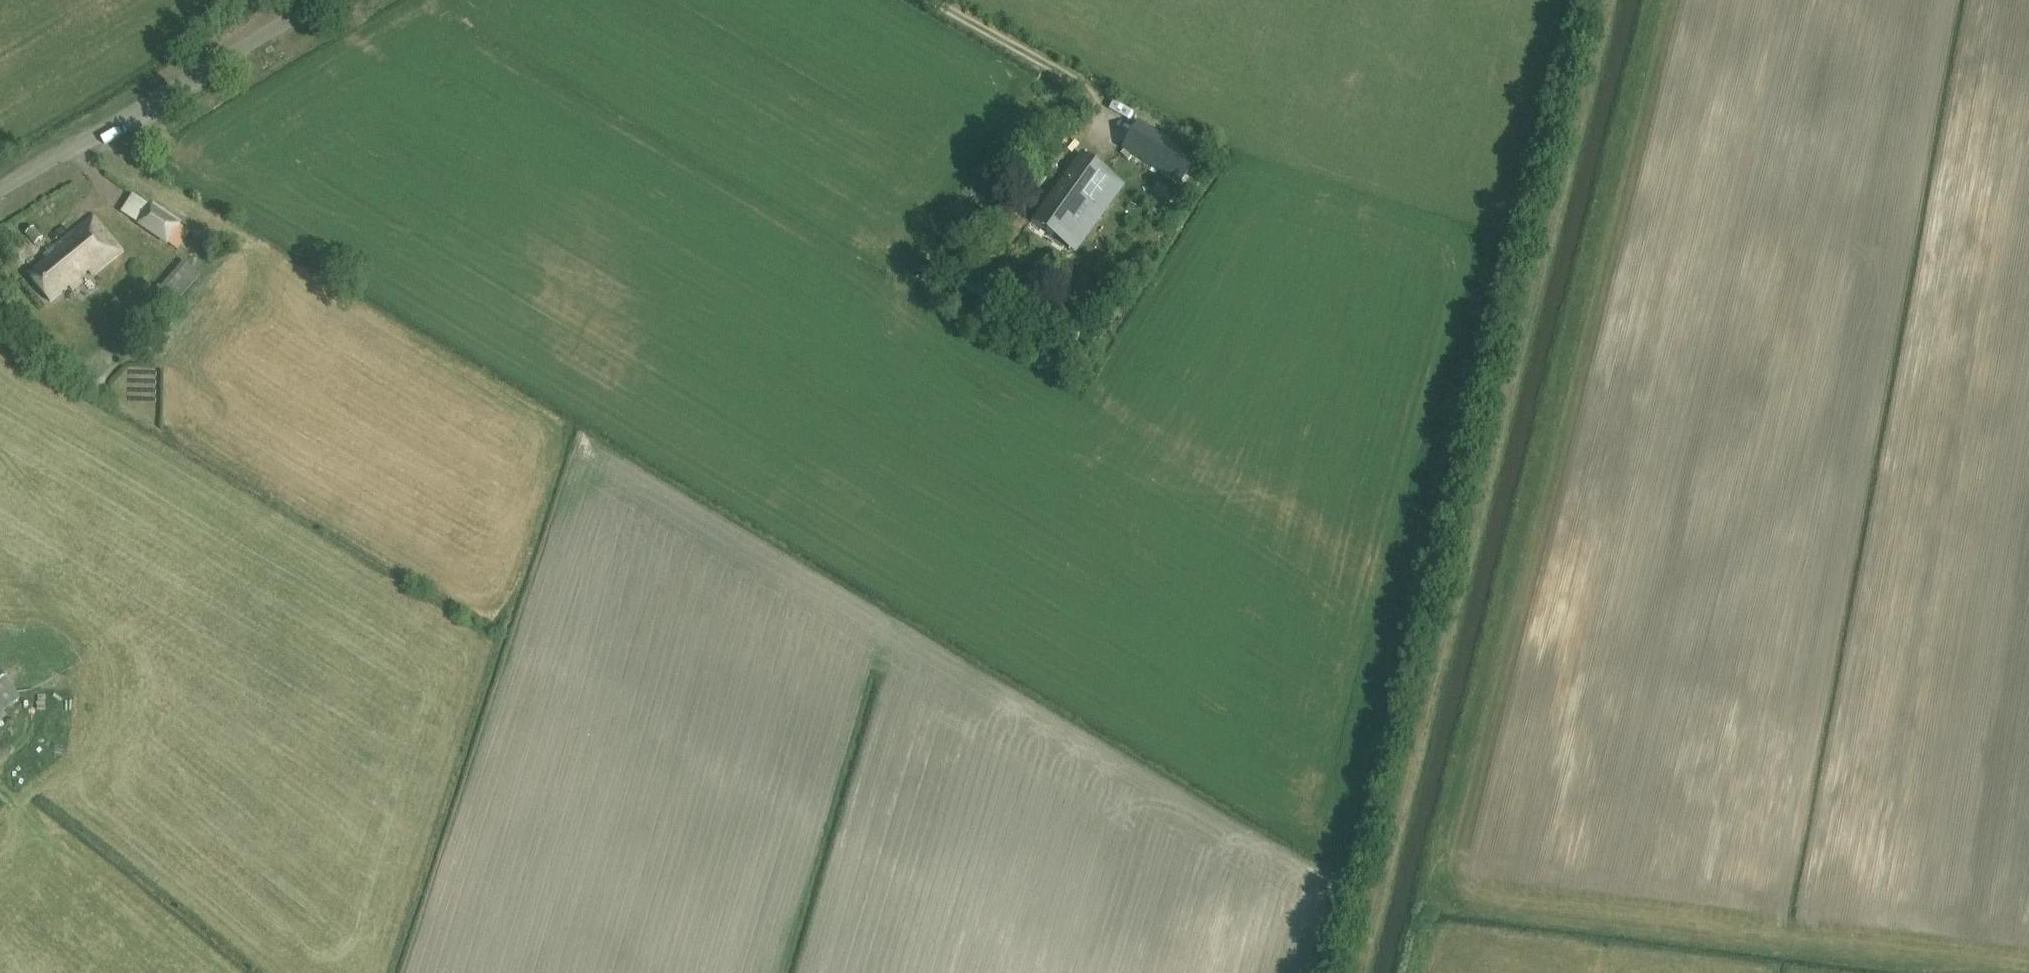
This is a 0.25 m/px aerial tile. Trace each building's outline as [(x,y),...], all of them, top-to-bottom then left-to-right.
[(1147,120),(1132,146),(1184,176),(1199,150),(1147,120)] [(1031,222),(1032,223),(1032,222),(1053,237),(1057,231),(1070,240),(1111,183),(1096,172),(1098,169),(1080,155),(1081,154),(1031,222)] [(170,245),(182,227),(183,226),(151,205),(137,225),(169,246),(170,245)] [(92,275),(122,251),(94,216),(44,256),(48,260),(29,276),(50,302),(69,287),(73,291),(82,284),(78,279),(88,271),(92,275)] [(182,227),(170,245),(179,250),(190,232),(182,227)] [(35,246),(44,238),(35,229),(26,235),(35,246)] [(174,305),(201,275),(185,261),(158,291),(174,305)] [(21,698),(0,671),(0,714),(21,698)]
